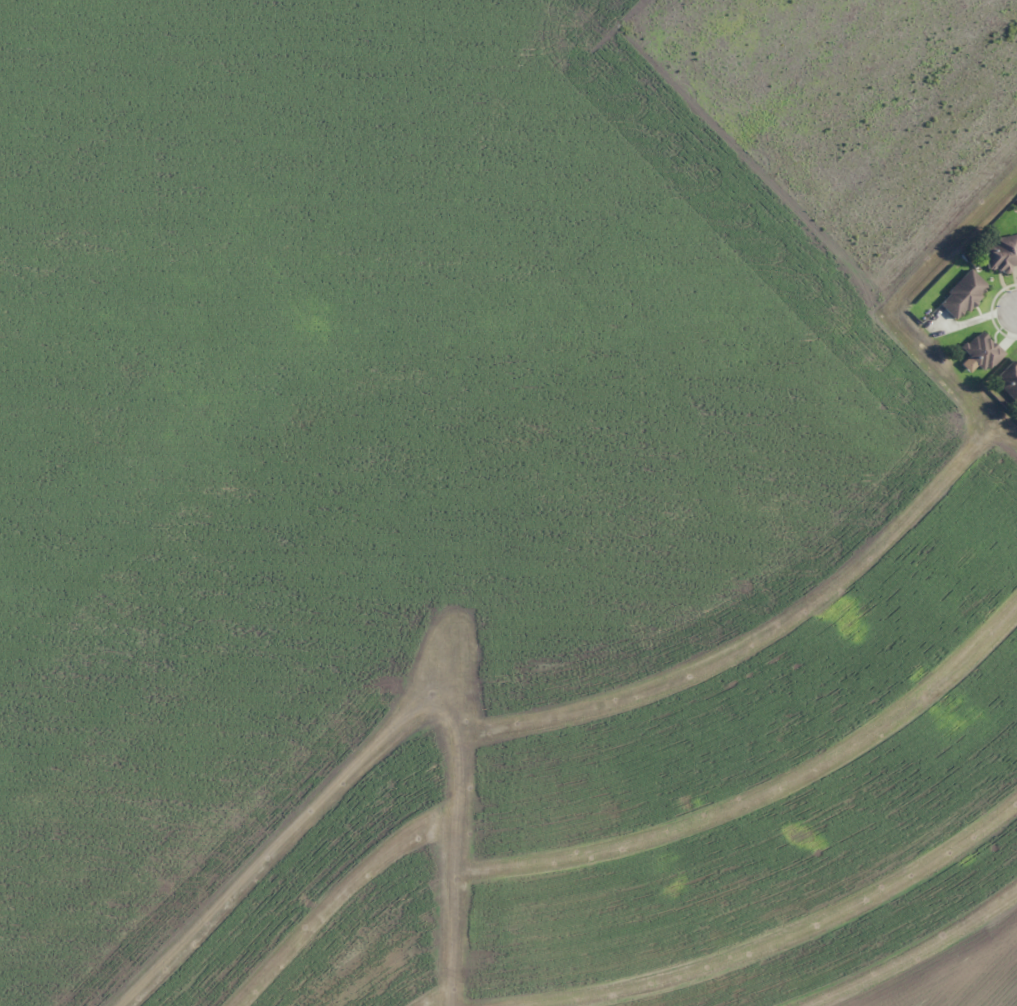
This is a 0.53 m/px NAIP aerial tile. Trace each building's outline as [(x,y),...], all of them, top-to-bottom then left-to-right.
[(994,238),(1016,233),(1016,263),(1009,265),(1009,272),(1003,272),(996,269),(989,270),(983,247),(996,246),(994,238)] [(938,302),(956,321),(988,288),(970,270),(938,302)] [(1003,354),(981,330),(962,349),(984,372),(1003,354)] [(1012,361),(993,380),(1016,403),(1016,367),(1012,361)]
